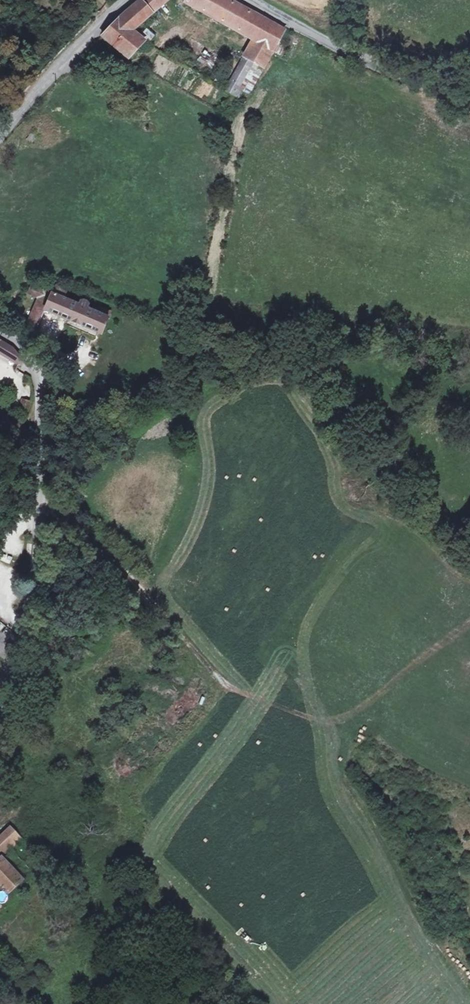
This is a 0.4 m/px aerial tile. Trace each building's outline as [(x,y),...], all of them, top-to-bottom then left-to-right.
[(152,14),(147,8),(157,0),(141,0),(119,19),(102,37),(128,59),(145,42),(133,31),(152,14)] [(168,0),(157,0),(147,8),(152,14),(168,0)] [(284,30),(257,16),(228,0),(186,0),(186,1),(185,3),(253,40),(225,90),(239,98),(243,91),(238,88),(252,62),(263,68),(284,30)] [(32,143),(37,136),(33,133),(27,140),(32,143)] [(102,334),(111,312),(96,305),(93,311),(87,308),(88,304),(88,302),(87,302),(85,301),(84,301),(83,300),(82,301),(81,301),(80,303),(78,305),(63,299),(67,290),(56,286),(52,294),(32,285),(28,293),(39,298),(28,323),(37,327),(45,310),(102,334)] [(0,341),(0,352),(19,364),(20,362),(20,360),(20,358),(19,356),(13,349),(0,341)] [(28,412),(31,405),(31,403),(22,401),(19,410),(28,412)] [(17,429),(20,421),(5,416),(3,424),(17,429)] [(22,839),(11,828),(0,838),(0,855),(2,857),(22,839)] [(3,886),(8,892),(21,880),(1,859),(0,859),(0,883),(3,886)]
